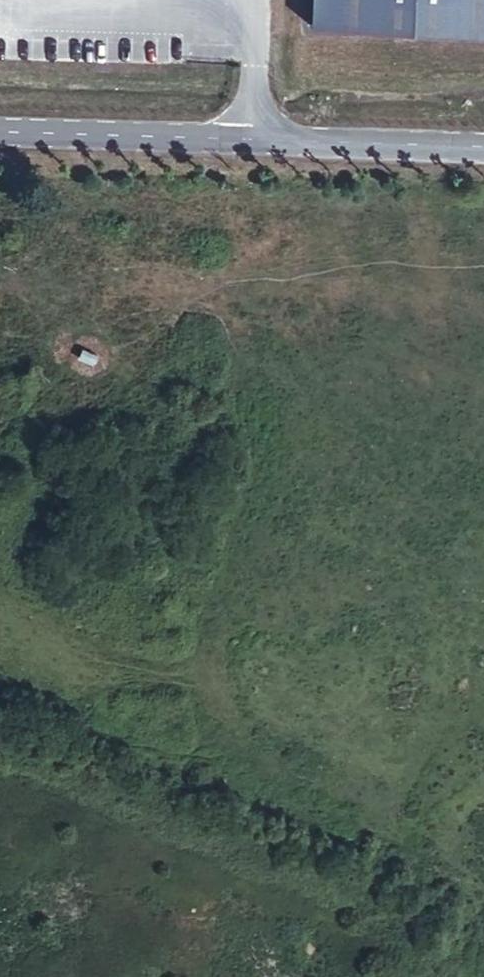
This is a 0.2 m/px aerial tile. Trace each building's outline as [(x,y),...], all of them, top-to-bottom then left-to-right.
[(309,20),(483,27),(483,0),(310,0),(309,20)]
